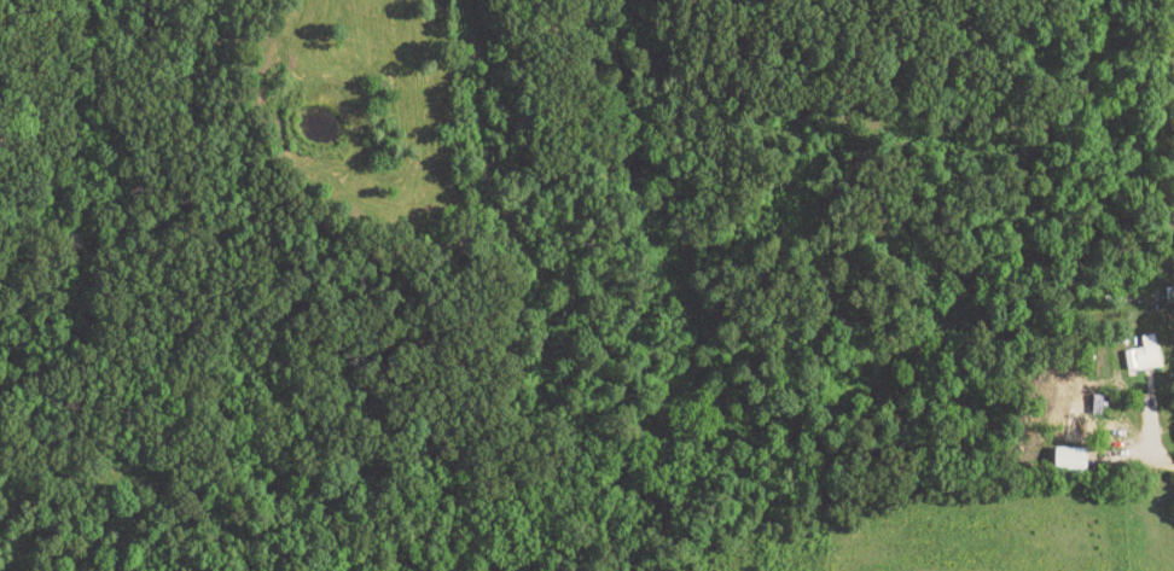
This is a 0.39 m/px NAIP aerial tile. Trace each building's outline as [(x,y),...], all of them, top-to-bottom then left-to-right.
[(1123,351),(1127,372),(1160,365),(1154,333),(1139,336),(1142,348),(1123,351)] [(1085,448),(1051,447),(1050,467),(1084,469),(1085,448)]
